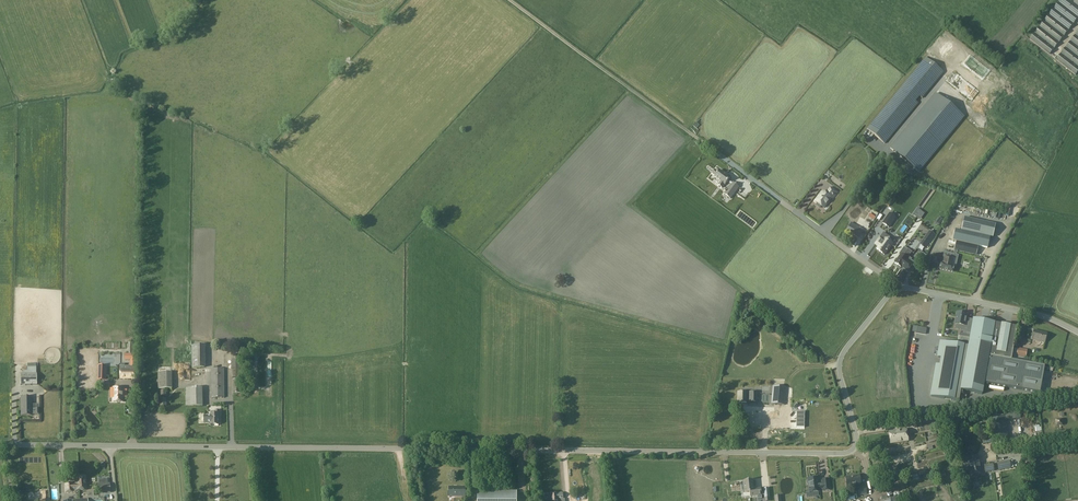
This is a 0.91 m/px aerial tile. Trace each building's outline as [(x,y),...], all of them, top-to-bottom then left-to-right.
[(1030,40),(1050,55),(1077,18),(1077,0),(1060,0),(1030,40)] [(1055,60),(1076,75),(1077,72),(1077,31),(1055,60)] [(884,141),(916,99),(898,85),(866,126),(884,141)] [(704,153),(702,156),(711,161),(712,159),(704,153)] [(692,159),(689,162),(700,173),(703,170),(692,159)] [(714,170),(712,173),(715,176),(714,177),(720,182),(718,185),(722,188),(724,185),(725,185),(727,182),(731,184),(726,191),(725,191),(724,192),(725,192),(724,194),(730,199),(739,187),(732,182),(732,183),(729,180),(730,179),(723,174),(724,174),(719,170),(718,173),(714,170)] [(707,190),(710,192),(717,183),(714,181),(707,190)] [(815,201),(817,203),(816,205),(817,206),(819,208),(820,208),(821,206),(824,208),(827,204),(829,201),(829,200),(831,198),(832,199),(837,192),(831,187),(826,194),(823,192),(819,196),(815,201)] [(895,198),(891,196),(886,204),(889,206),(895,198)] [(890,214),(883,223),(889,228),(896,218),(890,214)] [(965,217),(962,230),(991,237),(993,237),(996,225),(965,217)] [(851,223),(846,231),(859,238),(863,229),(851,223)] [(956,229),(954,240),(957,241),(978,246),(988,248),(991,237),(962,230),(956,229)] [(929,242),(933,236),(926,231),(922,237),(929,242)] [(883,232),(876,243),(879,246),(879,247),(877,249),(884,255),(892,244),(885,239),(888,235),(883,232)] [(957,241),(955,250),(976,255),(978,246),(957,241)] [(895,259),(894,261),(894,262),(895,263),(897,265),(897,266),(897,267),(900,269),(901,269),(901,268),(902,267),(907,271),(912,264),(913,262),(908,258),(912,252),(904,247),(899,254),(900,255),(897,259),(895,259)] [(935,257),(934,262),(938,263),(938,262),(941,263),(939,269),(953,272),(954,267),(956,267),(958,255),(944,252),(943,256),(943,259),(939,258),(935,257)] [(935,271),(923,270),(922,281),(934,282),(935,271)] [(957,312),(955,324),(965,326),(965,325),(968,326),(968,322),(965,321),(967,314),(957,312)] [(936,364),(931,396),(959,401),(962,390),(983,393),(985,383),(1040,393),(1044,366),(1011,360),(1017,328),(995,324),(973,320),(973,322),(969,342),(971,342),(971,347),(969,347),(940,342),(938,357),(941,358),(940,365),(936,364)] [(1034,330),(1032,339),(1045,342),(1047,333),(1034,330)] [(129,343),(129,355),(124,355),(125,360),(130,360),(131,366),(120,366),(120,380),(135,380),(135,366),(135,354),(136,354),(135,343),(129,343)] [(192,368),(206,368),(205,345),(192,345),(192,368)] [(1018,348),(1016,356),(1026,358),(1027,350),(1018,348)] [(240,355),(231,355),(232,378),(241,378),(240,355)] [(98,380),(106,381),(107,365),(98,365),(98,380)] [(224,369),(211,369),(212,398),(225,398),(224,369)] [(158,389),(172,389),(172,372),(158,372),(158,389)] [(20,385),(37,385),(37,374),(20,374),(20,385)] [(773,385),(771,404),(785,405),(786,387),(773,385)] [(127,390),(124,390),(124,388),(113,388),(113,402),(124,402),(124,398),(127,398),(127,390)] [(186,407),(203,406),(203,388),(185,388),(186,407)] [(749,391),(748,403),(757,403),(758,392),(749,391)] [(738,392),(738,403),(747,403),(747,392),(738,392)] [(32,397),(21,397),(21,416),(32,416),(32,397)] [(746,411),(745,424),(756,425),(757,418),(759,418),(759,419),(770,419),(770,412),(760,412),(760,413),(757,413),(757,409),(747,408),(747,411),(746,411)] [(204,424),(210,424),(210,425),(219,425),(219,419),(220,419),(220,414),(219,414),(219,411),(215,410),(215,414),(210,414),(210,415),(204,415),(204,424)] [(805,412),(796,412),(796,428),(804,428),(805,412)] [(906,429),(889,432),(889,438),(907,435),(906,429)] [(936,435),(927,438),(929,443),(938,440),(940,439),(938,434),(936,435)] [(907,435),(889,438),(890,444),(908,441),(907,435)] [(1008,436),(994,439),(994,442),(995,445),(1009,442),(1008,436)] [(977,456),(968,458),(971,475),(980,473),(977,456)] [(1009,461),(997,463),(997,468),(998,471),(1011,468),(1009,461)] [(936,473),(931,475),(932,478),(937,476),(938,479),(946,477),(944,470),(936,473)] [(854,476),(846,477),(847,487),(851,486),(852,487),(852,488),(855,487),(855,486),(860,485),(859,475),(854,475),(854,476)] [(78,485),(78,491),(86,490),(85,476),(79,477),(79,482),(79,485),(78,485)] [(74,477),(75,484),(72,484),(65,484),(66,492),(72,492),(72,491),(75,491),(78,491),(78,485),(79,485),(79,482),(79,477),(74,477)] [(807,480),(806,481),(807,483),(808,484),(809,493),(819,492),(819,490),(823,489),(823,491),(830,491),(829,479),(822,480),(822,485),(818,485),(817,478),(808,479),(808,480),(807,480)] [(744,487),(741,487),(742,491),(743,491),(743,494),(750,493),(750,497),(757,496),(761,496),(761,495),(764,495),(764,498),(769,498),(768,489),(763,489),(764,492),(761,493),(761,488),(753,489),(752,480),(743,481),(744,487)] [(109,484),(98,485),(98,494),(110,493),(109,484)] [(465,487),(448,487),(448,497),(465,497),(465,487)] [(777,489),(777,495),(785,495),(785,497),(792,497),(792,488),(777,489)] [(477,500),(516,500),(516,491),(477,491),(477,500)]
